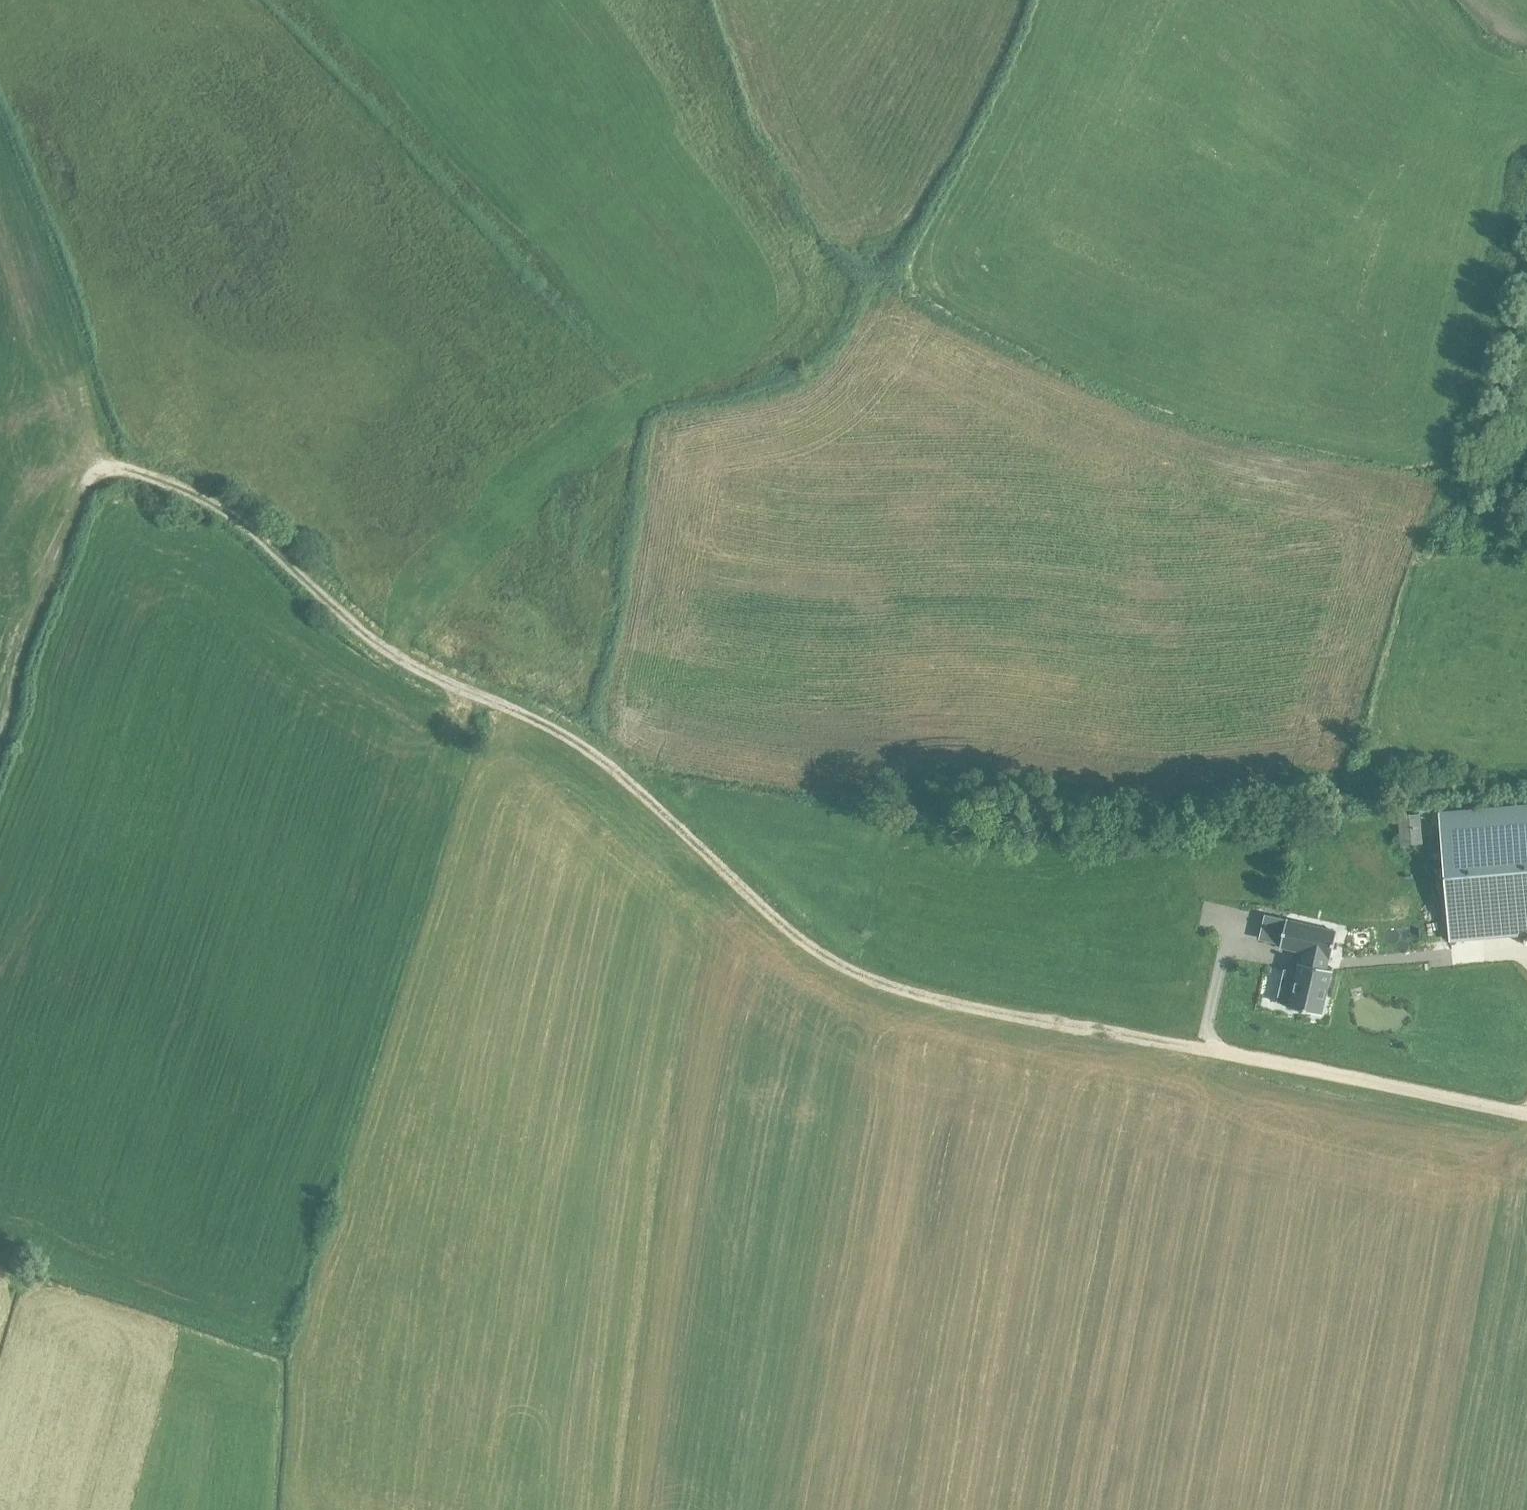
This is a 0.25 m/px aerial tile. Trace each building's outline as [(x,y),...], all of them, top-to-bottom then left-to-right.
[(1440,814),(1450,941),(1526,935),(1526,806),(1440,814)] [(1413,812),(1397,812),(1399,839),(1415,838),(1413,812)] [(1332,970),(1326,969),(1329,958),(1330,958),(1337,931),(1286,920),(1280,947),(1303,952),(1301,963),(1299,963),(1296,973),(1285,970),(1281,987),(1292,990),(1288,1007),(1321,1015),(1332,970)]
